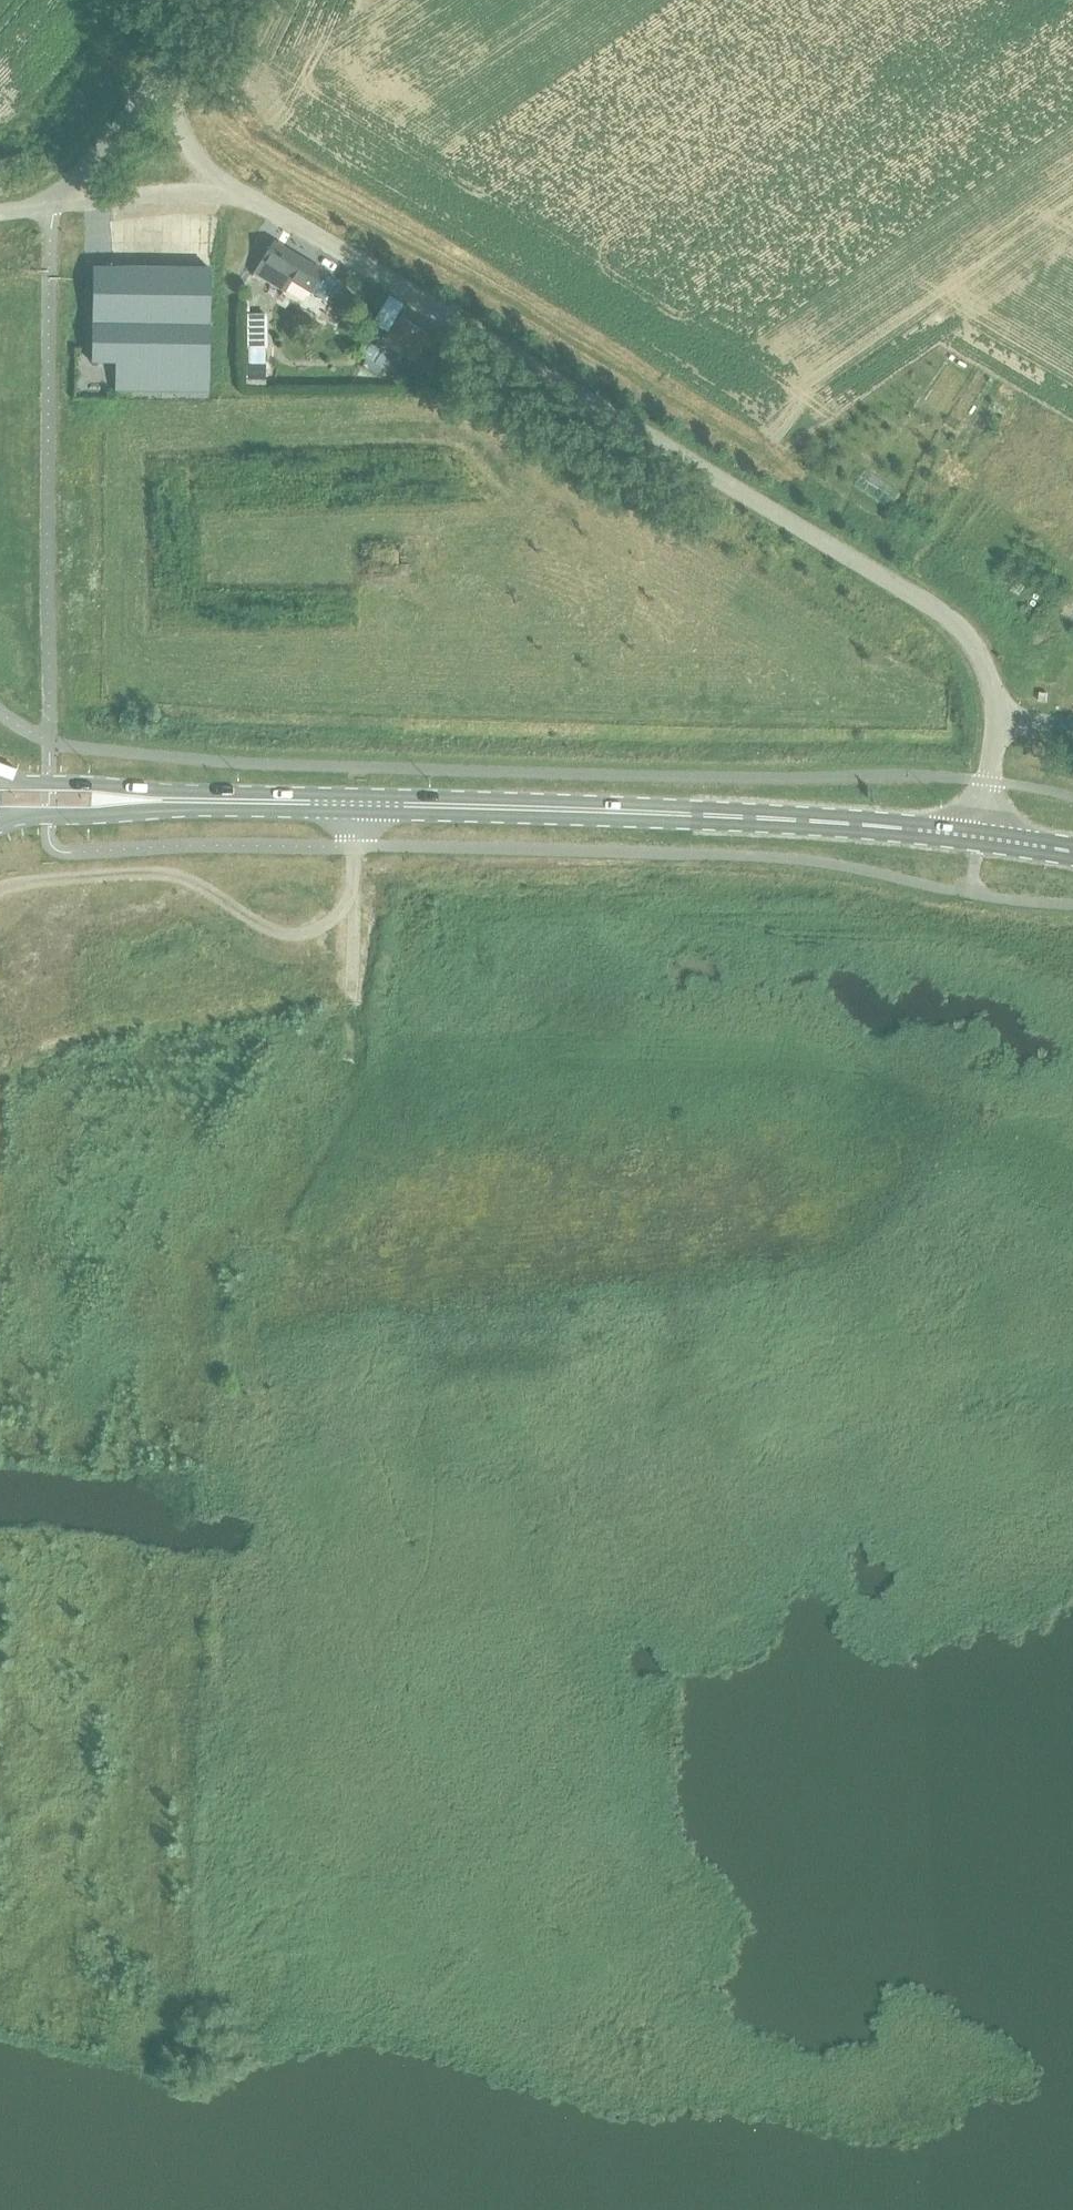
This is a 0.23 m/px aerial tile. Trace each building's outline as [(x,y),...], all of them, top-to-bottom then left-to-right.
[(311,293),(312,292),(314,293),(314,294),(326,302),(338,283),(325,275),(325,276),(323,275),(324,272),(274,241),(255,272),(286,291),(292,281),(311,293)] [(116,390),(209,392),(210,269),(90,268),(89,361),(116,362),(116,390)] [(270,349),(270,314),(249,314),(249,349),(270,349)] [(383,343),(404,356),(419,365),(435,340),(399,318),(383,343)]
